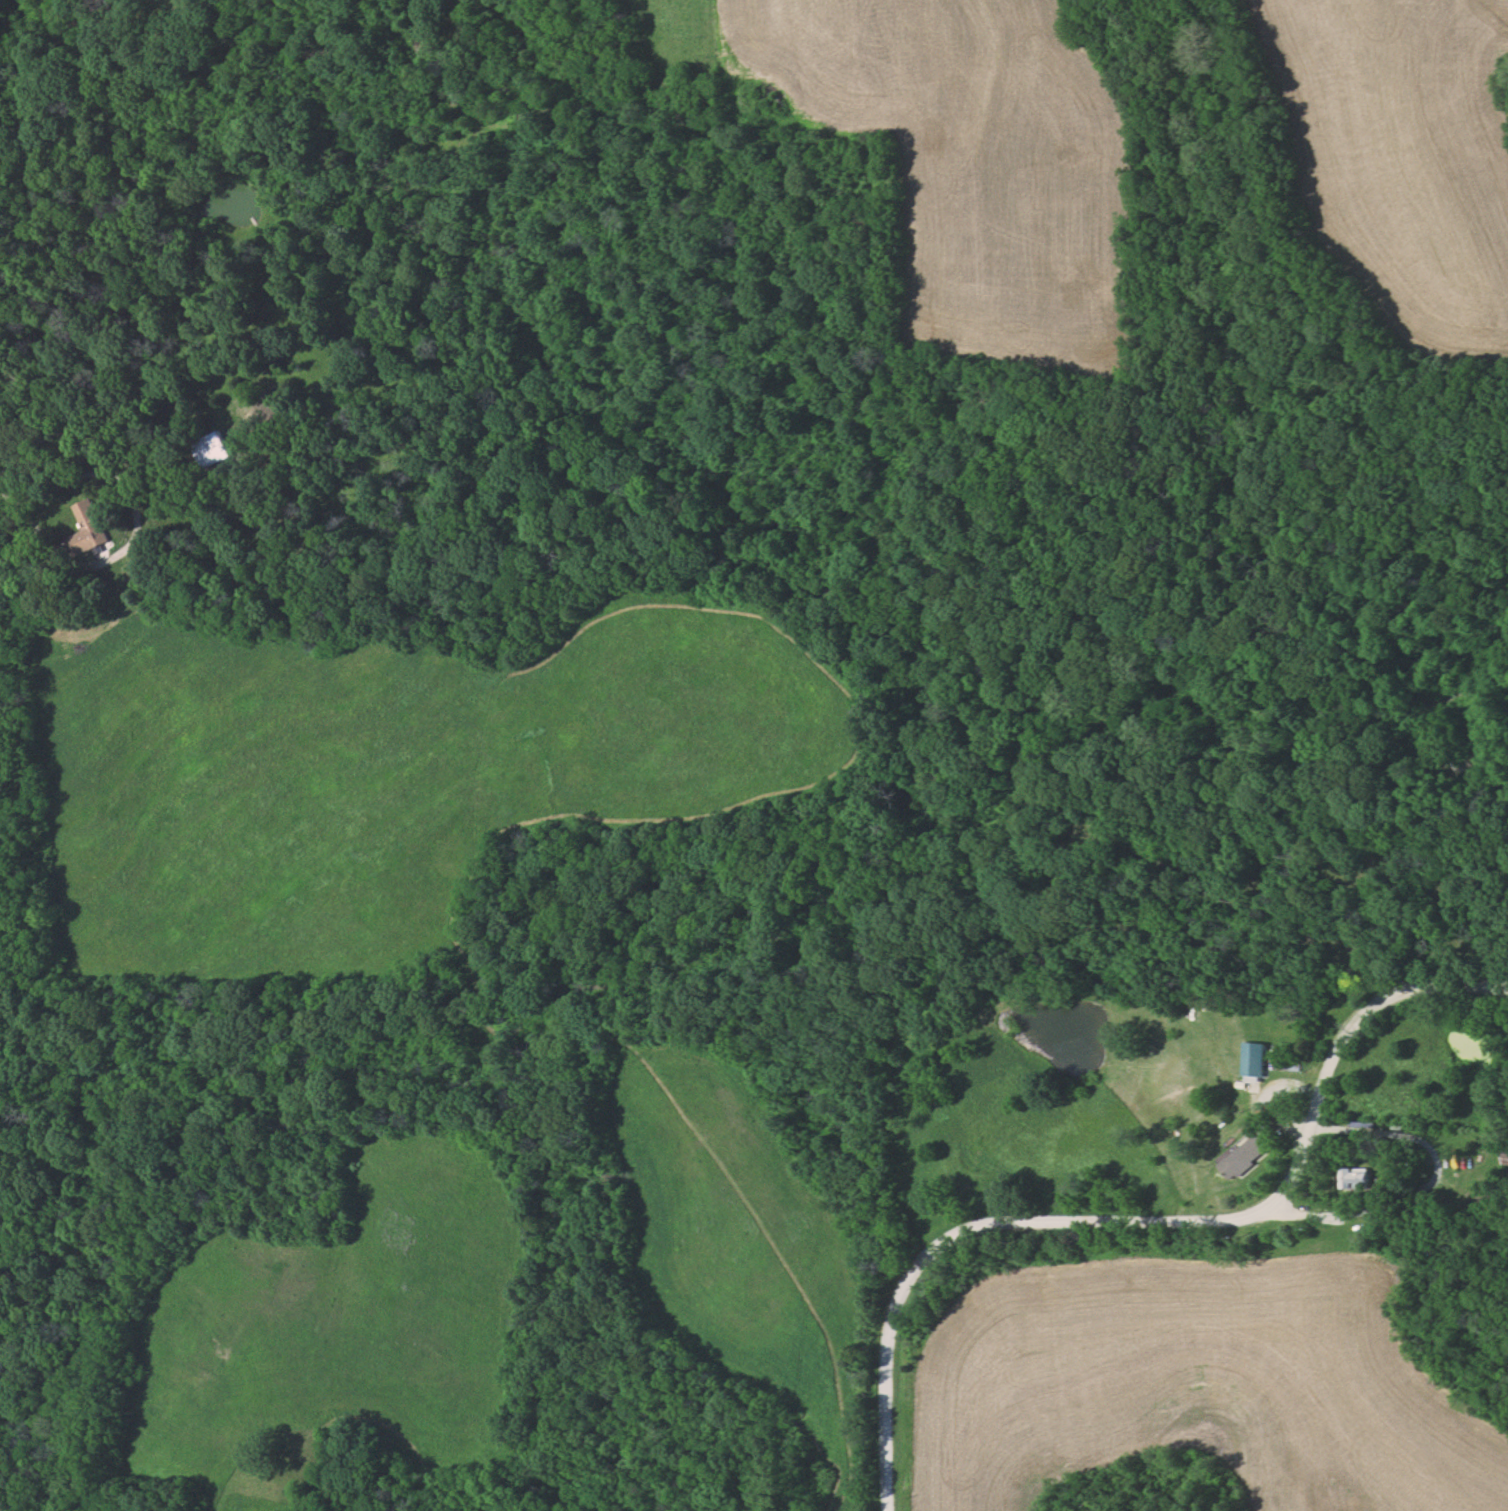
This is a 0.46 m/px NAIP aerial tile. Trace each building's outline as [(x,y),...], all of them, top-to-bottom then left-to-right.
[(194,443),(206,470),(235,456),(223,430),(194,443)] [(114,542),(95,498),(76,506),(87,532),(69,539),(76,557),(114,542)] [(1263,1078),(1263,1043),(1243,1043),(1243,1078),(1263,1078)] [(1219,1165),(1232,1182),(1271,1152),(1259,1135),(1219,1165)] [(1498,1145),(1498,1167),(1507,1167),(1507,1145),(1498,1145)] [(1342,1170),(1342,1190),(1369,1190),(1369,1177),(1360,1177),(1360,1170),(1342,1170)]
